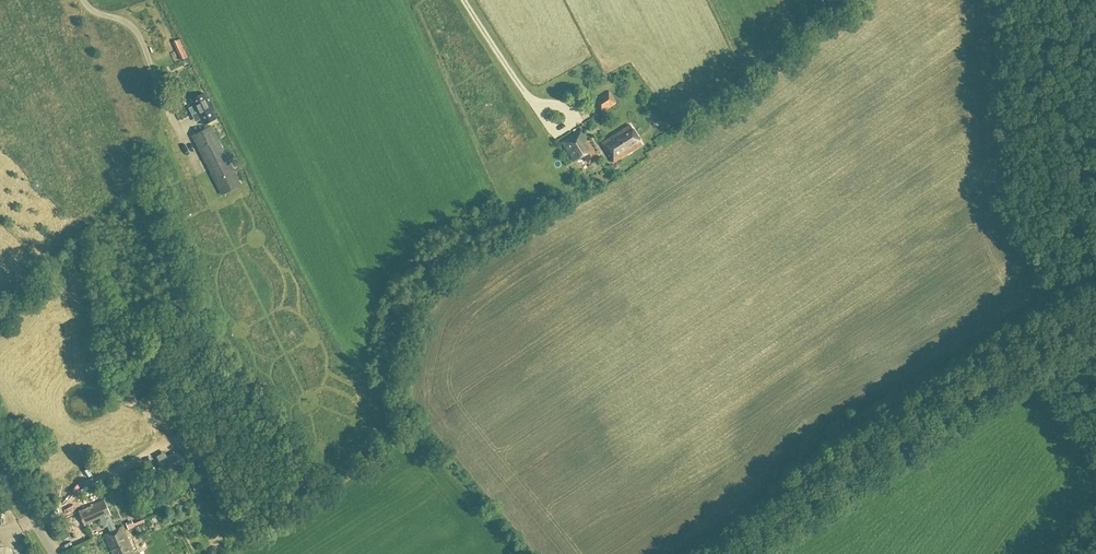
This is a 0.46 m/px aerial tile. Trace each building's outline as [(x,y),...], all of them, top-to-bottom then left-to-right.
[(181,60),(189,57),(180,38),(173,42),(181,60)] [(608,91),(594,99),(601,112),(616,103),(608,91)] [(204,92),(191,99),(195,105),(190,108),(193,113),(198,111),(204,125),(217,118),(204,92)] [(602,143),(614,162),(643,144),(631,125),(602,143)] [(212,126),(192,136),(222,194),(241,184),(212,126)] [(599,156),(595,149),(583,130),(564,142),(576,161),(584,156),(588,163),(599,156)] [(79,511),(80,514),(84,522),(85,524),(85,525),(92,522),(92,521),(100,518),(101,519),(105,527),(108,526),(109,527),(111,531),(104,534),(113,553),(133,553),(135,553),(133,550),(136,548),(131,536),(128,538),(122,526),(116,529),(110,515),(111,514),(104,499),(79,511)] [(144,522),(146,521),(146,519),(134,523),(133,522),(127,524),(128,528),(135,525),(139,534),(148,530),(144,522)] [(23,545),(17,540),(10,549),(16,553),(23,545)]
